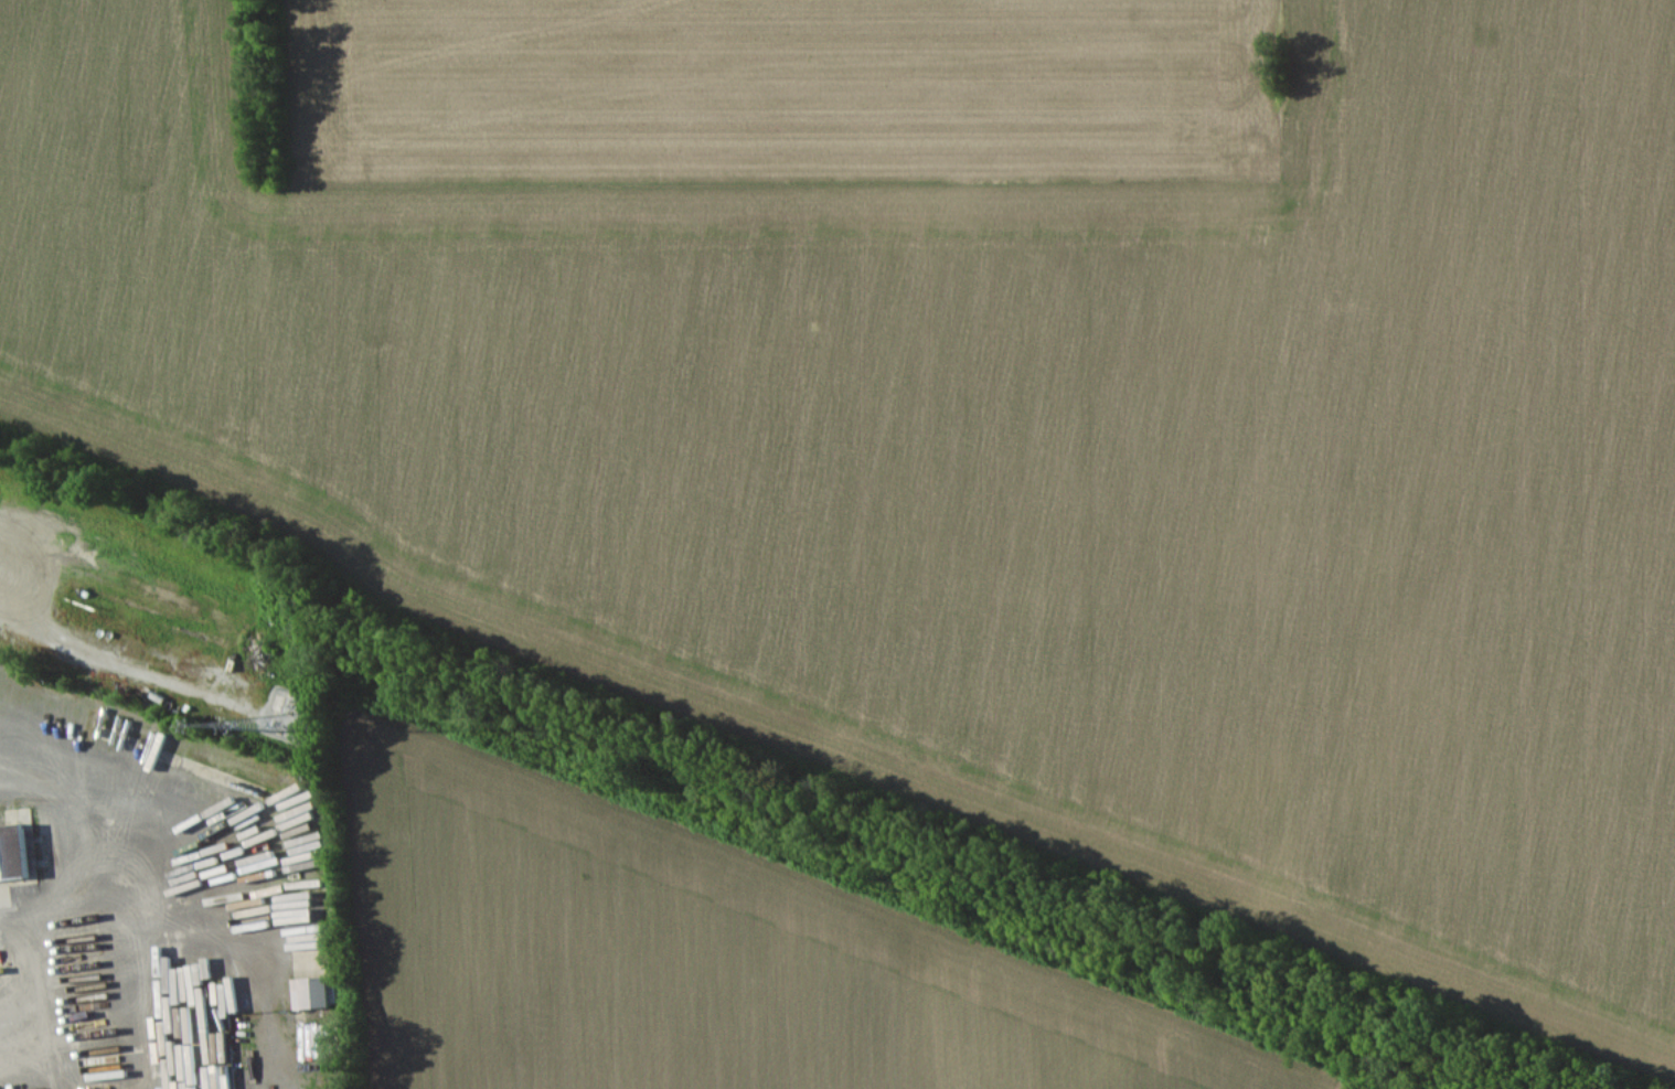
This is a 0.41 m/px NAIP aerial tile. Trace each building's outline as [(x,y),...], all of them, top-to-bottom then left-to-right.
[(0,837),(0,883),(39,880),(35,826),(11,828),(11,836),(0,837)] [(304,986),(299,986),(299,1009),(342,1008),(341,978),(304,979),(304,986)]
